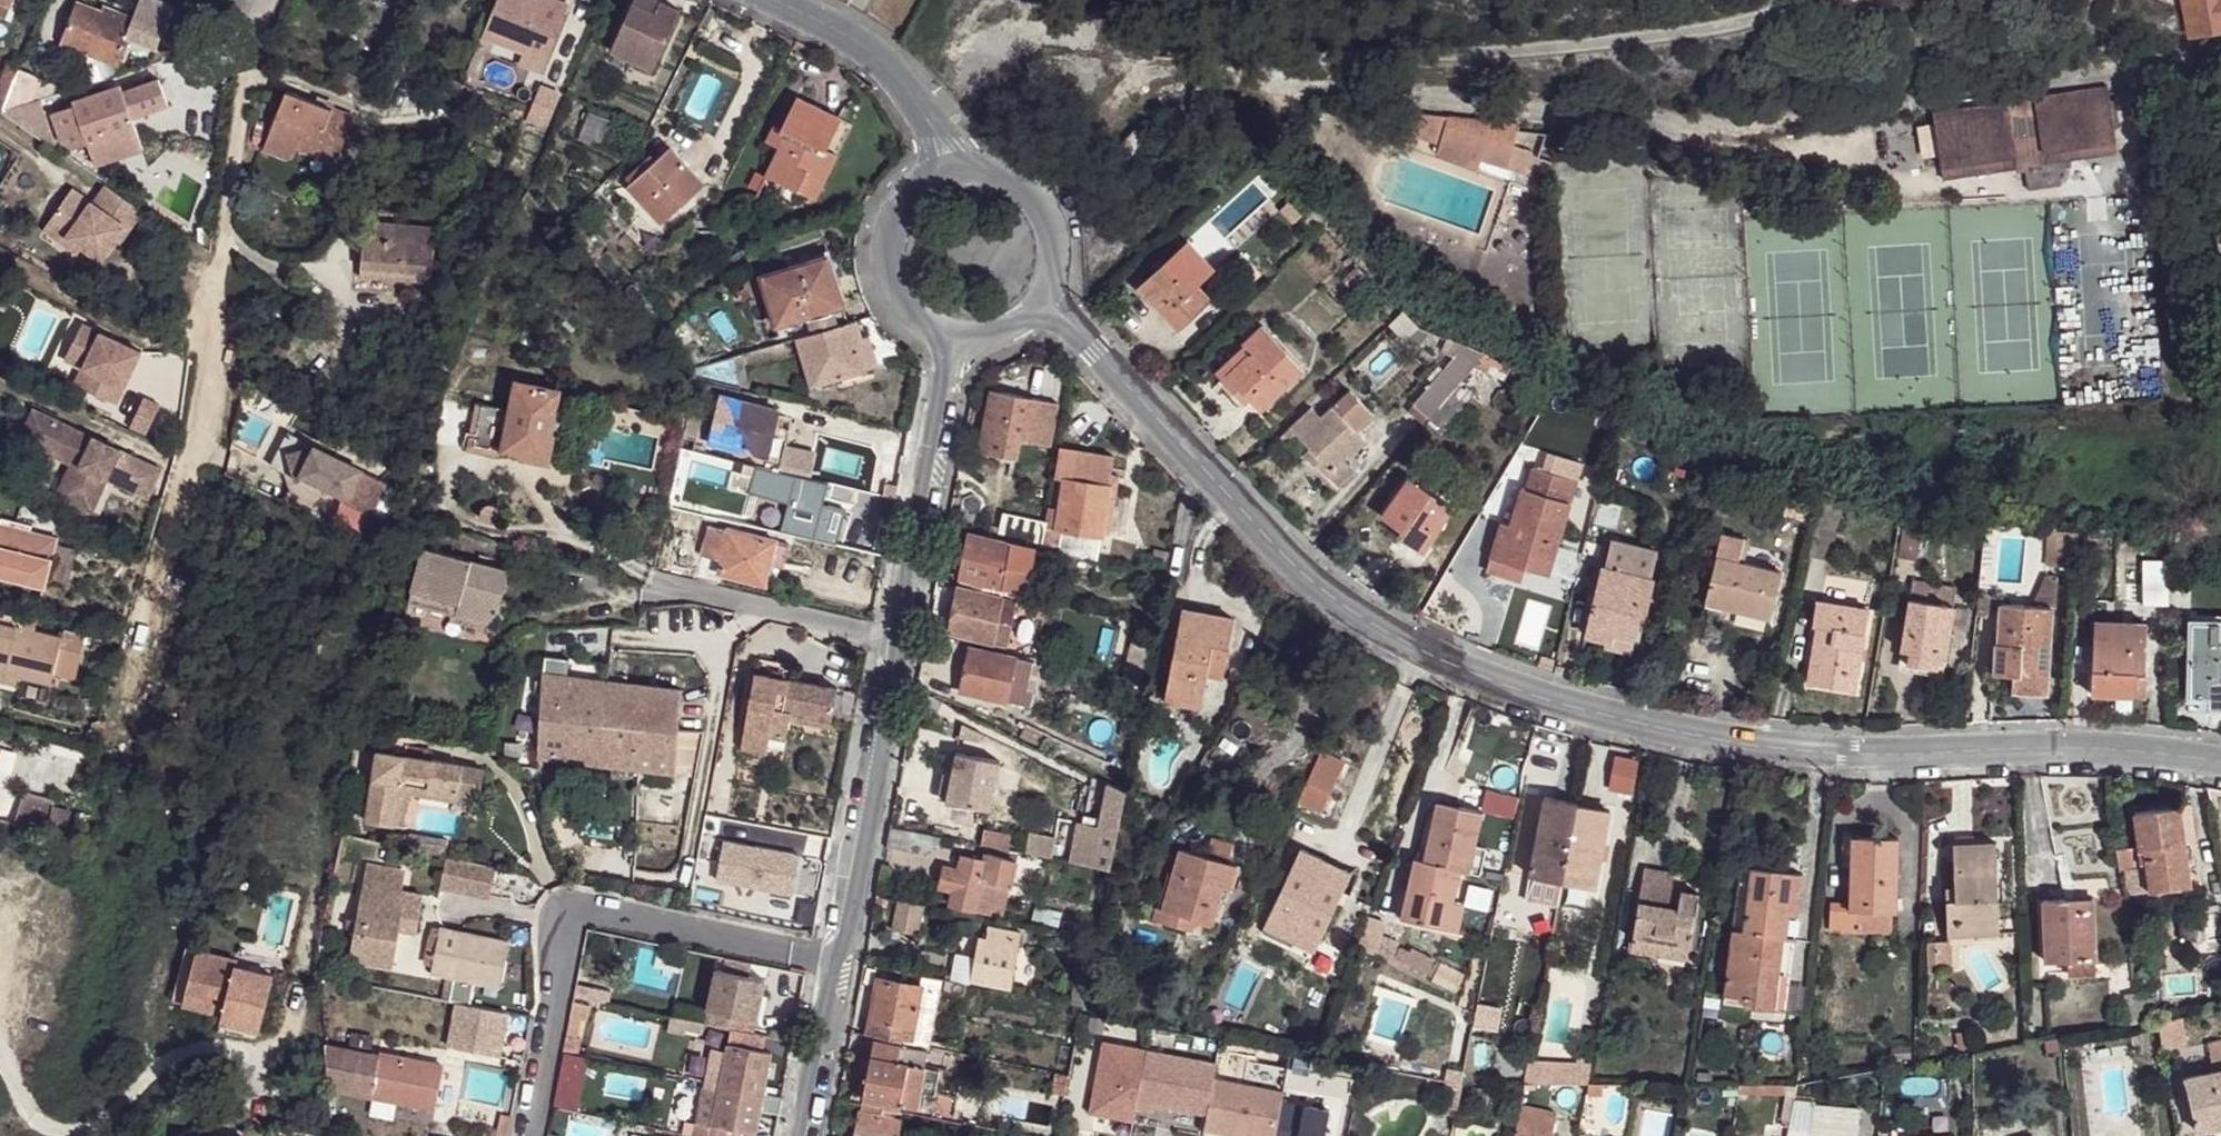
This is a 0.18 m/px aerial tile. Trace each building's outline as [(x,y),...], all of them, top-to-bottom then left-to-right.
[(7,15),(12,4),(0,0),(0,13),(7,15)] [(63,43),(118,63),(128,35),(159,47),(174,7),(154,0),(140,0),(134,18),(112,10),(110,15),(101,11),(78,2),(63,43)] [(527,0),(497,0),(480,35),(522,54),(542,63),(566,10),(545,1),(543,6),(542,6),(527,0)] [(654,0),(638,0),(636,5),(656,14),(662,4),(654,0)] [(914,0),(871,0),(868,6),(903,23),(914,0)] [(2191,33),(2220,28),(2220,0),(2185,0),(2191,33)] [(682,12),(662,4),(656,14),(636,5),(614,53),(654,71),(682,12)] [(110,15),(112,10),(103,6),(101,11),(110,15)] [(0,79),(0,83),(11,88),(18,68),(7,63),(0,79)] [(11,88),(1,112),(24,105),(35,77),(18,68),(11,88)] [(340,70),(335,87),(346,90),(351,75),(340,70)] [(1,112),(11,88),(0,83),(0,111),(1,112)] [(53,114),(62,143),(73,149),(88,144),(95,165),(143,148),(132,118),(150,112),(168,105),(160,83),(124,95),(121,86),(73,102),(75,107),(53,114)] [(1934,112),(1943,178),(2117,153),(2107,86),(1934,112)] [(560,97),(539,89),(527,122),(545,131),(560,97)] [(285,92),(264,149),(293,160),(297,150),(299,144),(339,159),(354,117),(285,92)] [(844,122),(800,100),(784,132),(791,136),(782,152),(769,178),(809,199),(821,179),(815,175),(827,152),(844,122)] [(132,118),(143,148),(161,142),(150,112),(132,118)] [(1173,114),(1173,121),(1183,122),(1185,116),(1173,114)] [(1412,114),(1406,134),(1439,146),(1448,118),(1412,114)] [(1439,146),(1437,154),(1478,169),(1481,159),(1525,173),(1532,153),(1513,146),(1519,126),(1448,118),(1439,146)] [(784,132),(776,129),(768,144),(782,152),(791,136),(784,132)] [(608,140),(585,130),(580,144),(601,153),(608,140)] [(1140,131),(1122,152),(1134,160),(1150,140),(1140,131)] [(299,144),(297,150),(337,164),(339,159),(299,144)] [(707,188),(671,152),(631,189),(665,225),(707,188)] [(841,160),(827,152),(815,175),(821,179),(809,199),(818,203),(841,160)] [(146,209),(109,185),(97,203),(75,189),(52,224),(106,260),(119,240),(129,226),(133,229),(146,209)] [(347,211),(346,230),(357,231),(358,212),(347,211)] [(365,220),(360,276),(431,283),(437,226),(365,220)] [(124,243),(133,229),(129,226),(119,240),(124,243)] [(1213,303),(1172,260),(1140,289),(1182,333),(1213,303)] [(850,326),(830,262),(764,280),(784,346),(800,341),(850,326)] [(139,352),(79,323),(66,352),(97,367),(86,391),(114,404),(139,352)] [(867,374),(858,344),(864,342),(859,324),(850,326),(800,341),(815,389),(867,374)] [(1301,376),(1261,334),(1244,349),(1251,355),(1224,378),(1259,416),(1301,376)] [(880,370),(873,339),(864,342),(858,344),(867,374),(880,370)] [(97,367),(66,352),(62,359),(81,368),(73,385),(86,391),(97,367)] [(1470,374),(1455,361),(1417,405),(1432,418),(1461,385),(1470,374)] [(551,434),(558,392),(514,384),(509,408),(477,404),(467,450),(501,455),(503,450),(523,452),(522,457),(548,460),(554,436),(551,434)] [(1477,400),(1461,385),(1432,418),(1450,433),(1477,400)] [(1049,451),(1058,408),(996,394),(983,456),(1017,464),(1022,445),(1049,451)] [(142,397),(127,429),(147,438),(162,407),(142,397)] [(772,458),(781,416),(724,402),(713,442),(772,458)] [(40,446),(53,419),(33,410),(20,437),(40,446)] [(1370,445),(1337,410),(1302,442),(1321,463),(1317,469),(1339,493),(1361,474),(1351,463),(1370,445)] [(160,470),(53,419),(40,446),(72,462),(60,487),(95,503),(107,478),(147,497),(160,470)] [(389,489),(290,435),(272,468),(297,483),(315,478),(320,481),(313,494),(338,508),(341,502),(373,519),(389,489)] [(784,445),(779,471),(810,477),(816,451),(784,445)] [(1069,454),(1051,553),(1057,555),(1066,557),(1095,563),(1115,463),(1069,454)] [(1580,484),(1540,471),(1534,491),(1528,490),(1516,530),(1504,527),(1497,559),(1553,577),(1580,484)] [(1456,509),(1412,481),(1385,522),(1402,534),(1399,540),(1426,557),(1456,509)] [(1919,542),(1925,513),(1906,508),(1899,538),(1919,542)] [(45,586),(57,538),(31,531),(32,524),(2,517),(0,523),(0,575),(45,586)] [(725,562),(733,531),(712,524),(706,557),(725,562)] [(781,587),(791,545),(733,531),(725,562),(723,574),(781,587)] [(2077,572),(2080,536),(2051,535),(2050,570),(2077,572)] [(977,541),(966,587),(1013,599),(1016,587),(1024,589),(1032,554),(977,541)] [(496,628),(512,573),(428,550),(416,597),(460,609),(457,619),(496,628)] [(1781,578),(1715,561),(1705,603),(1771,618),(1781,578)] [(1654,586),(1605,572),(1589,637),(1614,644),(1617,635),(1634,639),(1641,610),(1648,611),(1654,586)] [(2169,611),(2170,581),(2145,581),(2144,612),(2169,611)] [(997,645),(1007,602),(966,591),(955,633),(997,645)] [(1048,618),(1052,606),(1025,602),(1023,613),(1048,618)] [(1956,611),(1913,605),(1904,651),(1913,652),(1911,666),(1945,671),(1956,611)] [(2049,678),(2055,612),(2004,607),(2002,636),(1998,635),(1996,674),(2049,678)] [(1856,690),(1869,615),(1819,608),(1814,630),(1819,632),(1809,685),(1856,690)] [(34,631),(36,622),(0,614),(0,622),(34,631)] [(1229,670),(1237,623),(1183,614),(1169,701),(1206,706),(1212,668),(1229,670)] [(19,676),(51,683),(54,673),(75,678),(82,652),(60,647),(63,638),(34,631),(0,622),(0,671),(19,676)] [(2193,627),(2191,701),(2207,702),(2209,712),(2220,712),(2220,627),(2193,627)] [(2145,699),(2147,630),(2096,628),(2093,695),(2145,699)] [(63,638),(60,647),(82,652),(86,635),(65,629),(63,638)] [(1028,708),(1038,669),(974,653),(964,694),(1028,708)] [(16,685),(19,676),(0,671),(0,681),(16,685)] [(836,718),(841,691),(759,673),(742,747),(768,753),(772,736),(788,739),(793,721),(795,710),(836,718)] [(672,769),(682,692),(545,676),(536,754),(672,769)] [(833,728),(836,718),(795,710),(793,721),(833,728)] [(784,756),(788,739),(772,736),(768,753),(784,756)] [(1347,762),(1324,750),(1299,807),(1321,817),(1347,762)] [(488,801),(493,773),(390,752),(376,821),(402,827),(413,787),(466,797),(488,801)] [(994,810),(1004,762),(958,753),(948,801),(994,810)] [(1616,754),(1608,788),(1632,793),(1640,759),(1616,754)] [(1129,794),(1113,785),(1104,826),(1098,866),(1115,869),(1129,794)] [(462,814),(466,797),(413,787),(402,827),(418,829),(425,806),(462,814)] [(1566,883),(1580,808),(1550,802),(1535,878),(1566,883)] [(1473,873),(1486,817),(1440,806),(1426,863),(1465,872),(1473,873)] [(19,808),(14,824),(44,834),(49,817),(19,808)] [(1612,813),(1580,808),(1566,883),(1597,890),(1612,813)] [(2189,875),(2175,809),(2138,817),(2147,855),(2154,855),(2160,881),(2189,875)] [(940,844),(943,833),(895,824),(889,846),(923,852),(940,844)] [(1098,866),(1104,826),(1091,824),(1083,862),(1098,866)] [(1014,847),(1017,834),(991,828),(987,843),(1014,847)] [(420,835),(417,849),(445,854),(455,857),(458,844),(420,835)] [(1055,857),(1057,844),(1036,839),(1033,852),(1055,857)] [(1896,914),(1897,843),(1851,841),(1849,915),(1858,915),(1896,914)] [(2002,927),(2000,847),(1958,847),(1959,892),(1960,929),(2002,927)] [(1013,882),(1017,859),(989,852),(989,858),(965,853),(963,868),(958,891),(957,905),(1005,913),(1006,905),(997,903),(997,896),(991,894),(995,879),(1013,882)] [(1235,888),(1241,868),(1182,853),(1169,909),(1161,907),(1159,922),(1198,930),(1199,924),(1216,927),(1227,887),(1235,888)] [(455,857),(445,854),(440,882),(489,894),(495,866),(455,857)] [(1324,941),(1354,877),(1303,855),(1275,917),(1324,941)] [(1452,930),(1465,872),(1426,863),(1418,862),(1405,921),(1452,930)] [(958,891),(963,868),(950,865),(945,888),(958,891)] [(402,892),(405,872),(368,866),(353,959),(395,964),(401,928),(405,900),(401,900),(402,892)] [(1794,942),(1801,875),(1750,869),(1743,936),(1732,936),(1727,994),(1750,999),(1750,1007),(1778,1011),(1786,942),(1794,942)] [(1697,913),(1700,893),(1673,889),(1674,874),(1645,870),(1635,939),(1666,943),(1664,956),(1688,959),(1694,913),(1697,913)] [(419,895),(402,892),(401,900),(405,900),(401,928),(415,930),(419,895)] [(2002,936),(2002,927),(1960,929),(1959,892),(1949,892),(1950,938),(2002,936)] [(924,932),(928,903),(903,899),(898,928),(924,932)] [(2096,959),(2092,899),(2044,902),(2047,961),(2096,959)] [(2198,910),(2202,943),(2220,941),(2220,908),(2198,910)] [(1893,932),(1896,914),(1858,915),(1859,933),(1893,932)] [(1390,926),(1370,920),(1359,949),(1380,952),(1390,926)] [(428,974),(501,987),(510,941),(436,927),(428,974)] [(1014,985),(1024,935),(993,928),(990,941),(983,939),(975,979),(1014,985)] [(1664,956),(1666,943),(1635,939),(1632,952),(1664,956)] [(186,946),(172,1000),(183,1003),(197,949),(186,946)] [(197,949),(183,1003),(222,1013),(225,1002),(239,1006),(235,1024),(260,1030),(274,976),(235,966),(236,959),(197,949)] [(766,980),(720,970),(709,1025),(717,1027),(733,1030),(754,1033),(766,980)] [(943,979),(923,974),(922,986),(941,990),(943,979)] [(930,1047),(941,990),(922,986),(883,978),(871,1036),(930,1047)] [(222,1013),(221,1020),(235,1024),(239,1006),(225,1002),(222,1013)] [(499,1058),(509,1016),(453,1003),(443,1046),(499,1058)] [(1502,1009),(1482,1005),(1476,1031),(1499,1035),(1502,1009)] [(731,1044),(733,1030),(717,1027),(714,1041),(731,1044)] [(767,1092),(775,1055),(759,1050),(761,1034),(754,1033),(733,1030),(731,1044),(723,1083),(767,1092)] [(927,1067),(930,1051),(878,1041),(866,1099),(921,1107),(927,1067)] [(1220,1063),(1107,1042),(1093,1113),(1136,1121),(1139,1108),(1157,1111),(1158,1105),(1210,1115),(1217,1079),(1220,1063)] [(2211,1052),(2216,1074),(2220,1073),(2220,1049),(2211,1052)] [(354,1090),(361,1057),(343,1054),(337,1087),(354,1090)] [(371,1095),(379,1058),(362,1054),(361,1057),(354,1090),(371,1095)] [(435,1111),(443,1067),(380,1055),(379,1058),(371,1095),(370,1098),(435,1111)] [(1590,1087),(1594,1064),(1533,1060),(1527,1087),(1590,1087)] [(575,1099),(581,1066),(571,1064),(564,1097),(575,1099)] [(944,1072),(927,1067),(921,1107),(927,1109),(931,1094),(938,1095),(944,1072)] [(2216,1074),(2185,1081),(2198,1131),(2220,1126),(2220,1073),(2216,1074)] [(1207,1130),(1217,1132),(1227,1080),(1217,1079),(1210,1115),(1207,1130)] [(1227,1080),(1217,1132),(1239,1135),(1327,1135),(1332,1111),(1284,1101),(1286,1091),(1227,1080)] [(758,1134),(767,1092),(723,1083),(722,1088),(715,1125),(758,1134)] [(715,1125),(722,1088),(705,1085),(698,1121),(715,1125)] [(960,1110),(962,1101),(946,1099),(942,1119),(953,1121),(954,1110),(960,1110)] [(906,1113),(865,1105),(859,1135),(901,1135),(906,1113)] [(1863,1109),(1821,1107),(1819,1135),(1862,1135),(1863,1109)] [(1522,1115),(1518,1135),(1555,1135),(1558,1121),(1522,1115)]
